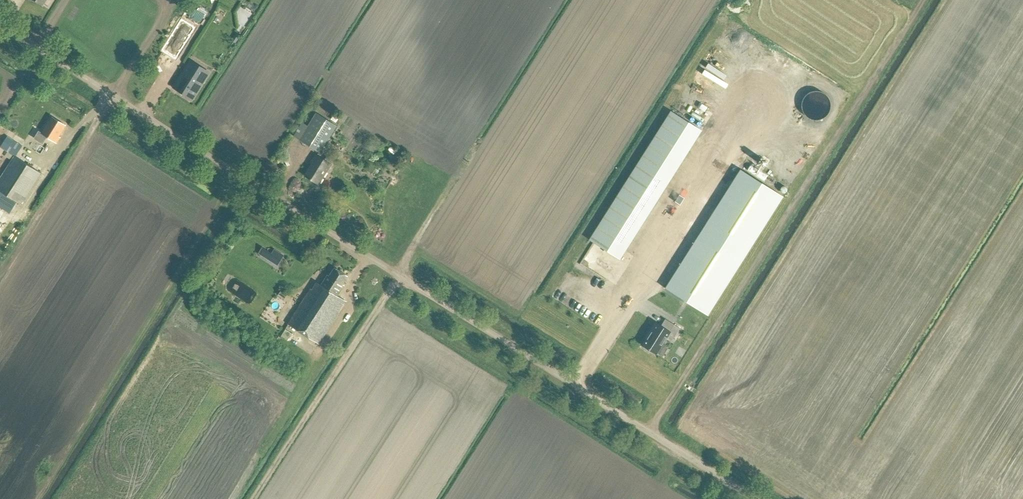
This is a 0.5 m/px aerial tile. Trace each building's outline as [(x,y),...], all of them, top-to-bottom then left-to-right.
[(181,20),(162,52),(175,60),(195,29),(181,20)] [(236,33),(230,43),(234,45),(240,36),(236,33)] [(204,75),(194,69),(189,66),(188,65),(171,93),(187,102),(193,92),(188,89),(192,82),(197,85),(200,80),(204,75)] [(834,106),(820,90),(810,99),(814,103),(807,109),(818,121),(834,106)] [(668,106),(594,240),(627,258),(701,124),(668,106)] [(337,126),(316,113),(308,126),(302,122),(293,136),(321,153),(337,126)] [(57,143),(60,137),(59,137),(66,126),(52,116),(41,133),(57,143)] [(8,152),(14,156),(15,156),(22,145),(14,140),(6,151),(8,152)] [(319,184),(331,164),(316,155),(311,163),(312,164),(305,176),(319,184)] [(42,173),(15,156),(14,156),(0,178),(0,208),(5,211),(13,199),(22,204),(42,173)] [(665,287),(708,315),(783,197),(741,170),(665,287)] [(348,276),(334,267),(329,275),(328,274),(321,285),(317,282),(312,289),(311,288),(288,324),(319,344),(347,301),(338,296),(345,285),(343,284),(348,276)] [(284,301),(288,295),(282,291),(278,296),(284,301)] [(664,327),(655,322),(650,331),(651,332),(643,345),(645,346),(644,347),(649,349),(656,353),(664,340),(670,331),(664,327)]
